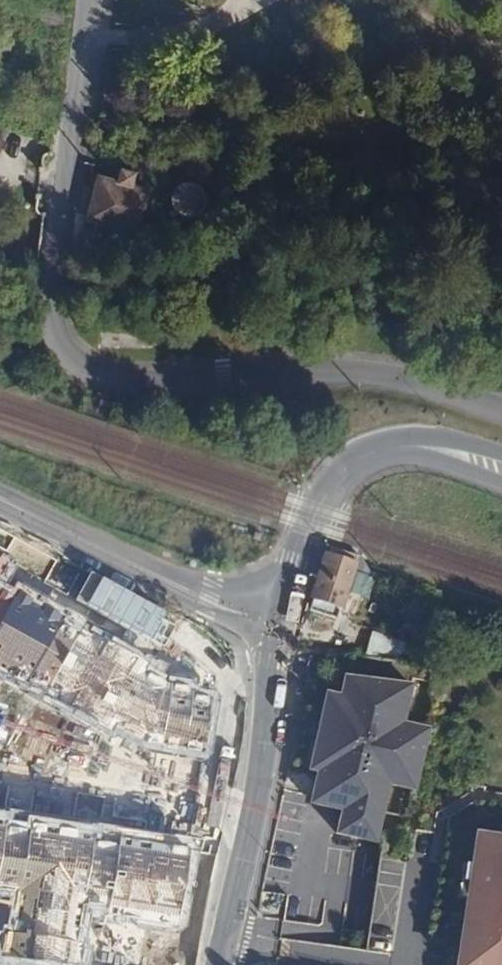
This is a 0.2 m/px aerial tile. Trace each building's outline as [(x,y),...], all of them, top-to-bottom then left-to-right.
[(95,174),(88,219),(137,229),(147,184),(129,179),(131,166),(118,163),(115,176),(95,174)] [(209,201),(211,193),(210,188),(208,182),(201,175),(197,173),(193,171),(186,171),(179,174),(172,178),(169,183),(168,187),(167,196),(170,204),(173,208),(177,211),(183,214),(192,215),(199,213),(205,208),(208,203),(209,201)] [(116,228),(99,224),(96,239),(113,242),(116,228)] [(339,603),(356,553),(331,544),(328,552),(326,551),(312,593),(314,595),(311,605),(333,614),(336,604),(339,603)] [(330,665),(318,662),(315,676),(328,679),(330,665)] [(411,688),(343,677),(339,697),(324,693),(309,772),(320,775),(314,810),(340,815),(338,838),(379,849),(387,817),(409,819),(434,706),(427,695),(430,683),(413,679),(411,688)] [(212,897),(240,748),(201,741),(173,890),(212,897)] [(55,746),(43,874),(82,877),(90,786),(169,793),(172,757),(55,746)] [(456,964),(501,964),(501,842),(475,839),(456,964)] [(93,964),(133,964),(139,902),(100,898),(93,964)]
